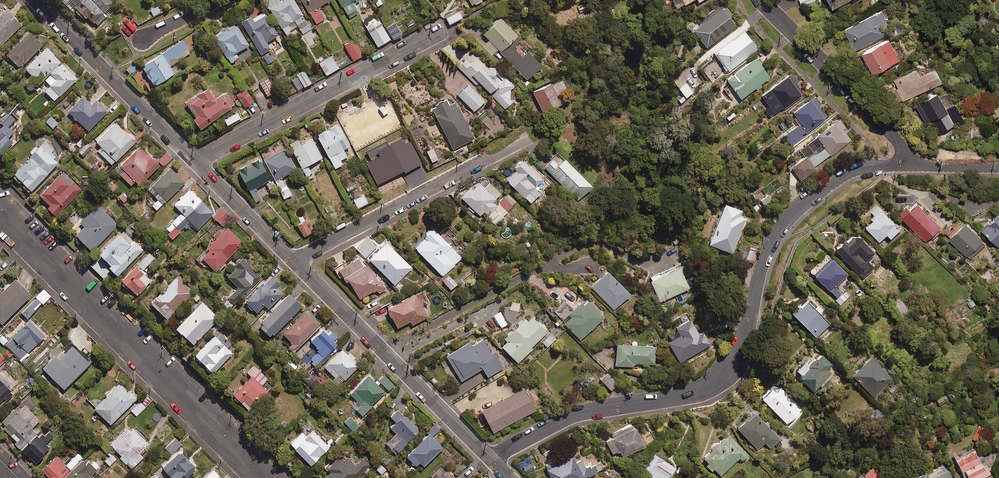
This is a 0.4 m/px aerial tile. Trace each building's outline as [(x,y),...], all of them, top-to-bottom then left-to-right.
[(112,0),(68,0),(85,16),(86,15),(97,25),(109,12),(106,9),(113,1),(112,0)] [(294,0),(265,0),(285,33),(297,26),(302,34),(311,28),(294,0)] [(316,23),(327,17),(319,5),(327,0),(302,0),(316,23)] [(349,18),(360,11),(353,0),(338,0),(349,18)] [(869,0),(874,8),(883,3),(882,0),(870,0),(869,0)] [(158,4),(149,8),(152,15),(161,11),(158,4)] [(730,13),(724,4),(692,28),(706,46),(735,25),(728,15),(730,13)] [(3,7),(0,10),(0,45),(10,34),(21,22),(3,7)] [(889,29),(878,8),(841,28),(853,49),(889,29)] [(461,15),(458,9),(445,17),(448,23),(461,15)] [(277,34),(263,10),(252,16),(249,12),(239,18),(260,53),(270,47),(266,41),(277,34)] [(390,38),(377,15),(364,23),(377,45),(390,38)] [(500,52),(526,78),(541,62),(522,43),(525,41),(499,15),(482,32),(489,39),(483,46),(495,58),(500,52)] [(393,18),(385,23),(394,37),(402,32),(393,18)] [(248,43),(234,21),(213,35),(230,61),(238,56),(235,52),(248,43)] [(898,21),(889,26),(895,36),(903,31),(898,21)] [(42,43),(29,29),(5,52),(18,66),(42,43)] [(758,48),(744,29),(715,51),(729,70),(758,48)] [(364,53),(354,37),(343,44),(352,60),(364,53)] [(871,73),(898,58),(886,37),(860,52),(871,73)] [(189,52),(181,38),(140,64),(152,84),(173,71),(169,65),(189,52)] [(515,100),(513,84),(492,61),(487,66),(470,46),(464,52),(453,41),(444,49),(475,85),(480,81),(505,109),(515,100)] [(38,80),(42,76),(59,59),(44,44),(23,65),(38,80)] [(274,60),(269,52),(262,56),(267,64),(274,60)] [(338,66),(330,54),(316,63),(323,75),(338,66)] [(755,87),(756,89),(762,85),(760,82),(770,76),(755,55),(725,77),(741,97),(755,87)] [(76,77),(60,61),(58,63),(57,62),(49,70),(50,71),(43,77),(49,83),(43,88),(53,99),(76,77)] [(138,67),(133,62),(126,69),(131,74),(138,67)] [(939,78),(930,64),(918,72),(914,65),(892,79),(896,87),(890,90),(898,103),(939,78)] [(310,81),(303,69),(296,73),(303,86),(310,81)] [(798,79),(791,71),(761,95),(770,106),(765,110),(771,117),(784,106),(785,108),(803,94),(794,82),(798,79)] [(532,91),(543,111),(577,93),(567,75),(552,84),(551,81),(532,91)] [(274,90),(267,77),(259,82),(267,95),(274,90)] [(485,100),(468,83),(457,94),(474,111),(485,100)] [(215,97),(207,85),(184,100),(194,114),(192,115),(199,127),(234,104),(225,90),(215,97)] [(253,100),(245,87),(236,93),(244,106),(253,100)] [(946,93),(938,97),(934,89),(912,101),(924,122),(929,119),(937,133),(954,123),(945,107),(952,104),(946,93)] [(821,103),(814,93),(792,110),(801,122),(784,135),(792,146),(803,138),(801,136),(827,116),(818,105),(821,103)] [(66,109),(88,130),(108,109),(96,97),(90,103),(81,94),(66,109)] [(449,106),(445,97),(430,105),(453,148),(473,137),(455,103),(449,106)] [(371,155),(366,144),(384,135),(368,106),(343,119),(364,158),(371,155)] [(236,111),(223,118),(226,124),(240,117),(236,111)] [(12,142),(8,137),(13,132),(7,127),(14,119),(9,114),(0,123),(0,154),(12,142)] [(50,114),(44,120),(51,127),(57,121),(50,114)] [(845,126),(839,117),(815,134),(818,137),(808,144),(814,153),(808,158),(806,154),(791,165),(801,179),(815,169),(814,167),(851,140),(842,128),(845,126)] [(111,164),(135,140),(127,132),(114,120),(95,139),(101,145),(97,150),(111,164)] [(349,144),(337,121),(315,132),(334,168),(342,163),(340,159),(346,155),(342,148),(349,144)] [(288,142),(308,179),(316,175),(309,162),(321,156),(309,132),(288,142)] [(82,135),(75,143),(79,148),(87,140),(82,135)] [(53,158),(55,156),(51,152),(53,149),(43,140),(9,174),(16,181),(19,178),(24,183),(21,185),(28,192),(57,163),(53,158)] [(86,142),(78,150),(84,156),(92,147),(86,142)] [(135,180),(139,184),(159,164),(138,144),(114,168),(130,184),(135,180)] [(439,159),(433,147),(425,151),(432,163),(439,159)] [(295,167),(285,148),(264,159),(274,178),(295,167)] [(166,150),(157,159),(163,166),(172,157),(166,150)] [(592,184),(559,151),(544,166),(577,199),(592,184)] [(540,192),(536,189),(539,186),(536,183),(543,176),(522,156),(513,166),(516,168),(506,179),(531,202),(540,192)] [(270,179),(259,157),(238,167),(255,202),(260,199),(254,187),(270,179)] [(159,207),(185,181),(169,166),(147,188),(158,198),(154,201),(159,207)] [(81,189),(62,170),(37,194),(49,206),(48,207),(55,215),(81,189)] [(279,189),(283,199),(292,195),(282,176),(274,180),(279,189)] [(492,200),(500,192),(489,181),(486,184),(480,179),(472,187),(470,185),(460,195),(479,214),(483,210),(487,214),(496,205),(492,200)] [(279,189),(274,180),(266,184),(271,193),(279,189)] [(169,231),(201,200),(189,188),(172,204),(180,212),(164,227),(169,231)] [(516,199),(507,191),(498,201),(507,209),(516,199)] [(368,202),(365,194),(353,199),(356,206),(368,202)] [(773,200),(768,195),(759,202),(764,207),(773,200)] [(197,228),(213,212),(201,200),(169,231),(166,233),(171,239),(184,227),(185,228),(189,225),(187,223),(190,221),(197,228)] [(939,226),(914,200),(906,208),(904,205),(896,213),(924,241),(939,226)] [(742,208),(724,201),(708,241),(732,251),(746,218),(739,215),(742,208)] [(97,203),(78,220),(83,225),(75,233),(90,250),(117,225),(97,203)] [(900,228),(875,204),(864,215),(869,219),(862,227),(877,242),(884,234),(889,239),(900,228)] [(221,207),(213,215),(223,226),(231,217),(221,207)] [(997,209),(979,227),(998,247),(998,211),(997,209)] [(504,216),(497,210),(489,219),(496,225),(504,216)] [(311,232),(302,215),(297,217),(300,222),(297,223),(303,235),(311,232)] [(969,259),(985,243),(962,221),(946,237),(969,259)] [(208,247),(196,259),(206,269),(209,265),(217,272),(231,257),(229,255),(242,242),(225,226),(206,246),(208,247)] [(433,227),(413,246),(442,275),(462,257),(433,227)] [(116,274),(143,249),(134,240),(130,244),(118,231),(97,251),(109,263),(107,264),(116,274)] [(874,251),(856,233),(846,243),(842,239),(834,247),(863,278),(874,268),(866,259),(874,251)] [(385,239),(366,258),(372,265),(374,263),(394,284),(411,266),(385,239)] [(754,261),(759,244),(750,241),(745,258),(754,261)] [(148,251),(135,264),(141,270),(154,258),(148,251)] [(361,262),(356,255),(334,269),(338,276),(342,274),(346,280),(348,279),(360,297),(376,288),(379,293),(384,290),(365,260),(361,262)] [(98,256),(89,264),(102,279),(111,271),(98,256)] [(260,276),(241,256),(233,263),(235,265),(226,273),(238,286),(228,295),(234,302),(260,276)] [(850,276),(831,256),(813,274),(837,298),(842,293),(837,288),(850,276)] [(691,263),(685,265),(683,261),(648,277),(659,302),(689,288),(685,277),(696,272),(691,263)] [(135,264),(120,278),(135,294),(150,280),(141,270),(135,264)] [(630,292),(608,269),(591,286),(613,309),(630,292)] [(192,291),(176,274),(149,300),(166,317),(192,291)] [(271,274),(242,300),(251,310),(253,308),(255,311),(264,303),(267,307),(282,292),(277,286),(280,284),(271,274)] [(456,283),(448,274),(442,280),(450,288),(456,283)] [(13,276),(0,289),(0,322),(30,293),(13,276)] [(42,288),(34,295),(35,296),(41,302),(42,304),(50,296),(42,288)] [(301,304),(288,291),(257,322),(270,335),(301,304)] [(417,296),(415,291),(386,307),(396,326),(409,319),(411,324),(427,315),(422,305),(425,303),(420,294),(417,296)] [(41,302),(35,296),(20,311),(25,316),(41,302)] [(977,305),(971,296),(963,301),(970,310),(977,305)] [(816,308),(806,298),(800,304),(799,303),(791,310),(816,336),(830,323),(820,313),(823,311),(818,305),(816,308)] [(580,300),(569,311),(571,314),(563,322),(580,339),(605,314),(589,299),(584,304),(580,300)] [(218,317),(200,300),(175,325),(192,343),(218,317)] [(306,308),(282,331),(291,341),(287,345),(292,350),(320,323),(306,308)] [(547,330),(531,315),(527,319),(524,316),(504,336),(507,339),(501,345),(518,362),(532,348),(530,346),(547,330)] [(675,325),(678,331),(669,337),(670,339),(667,341),(680,362),(710,343),(702,329),(698,331),(689,316),(675,325)] [(44,335),(28,319),(11,336),(12,337),(5,344),(22,361),(29,354),(27,352),(44,335)] [(192,355),(198,361),(200,359),(205,365),(203,366),(210,373),(232,352),(227,347),(230,344),(217,330),(221,326),(217,322),(209,330),(214,334),(192,355)] [(315,364),(337,342),(333,338),(336,335),(331,330),(328,333),(322,327),(309,339),(318,349),(309,358),(315,364)] [(492,355),(481,338),(471,344),(470,341),(446,355),(461,380),(482,368),(487,377),(503,367),(495,353),(492,355)] [(89,361),(69,341),(55,354),(53,352),(40,365),(62,387),(89,361)] [(655,343),(616,342),(616,365),(635,366),(635,362),(654,362),(655,343)] [(343,379),(358,365),(353,359),(354,357),(349,351),(347,353),(342,347),(323,364),(334,377),(338,373),(343,379)] [(808,363),(805,359),(796,367),(801,373),(799,375),(814,390),(820,384),(822,386),(831,377),(829,374),(831,372),(827,368),(832,363),(821,351),(808,363)] [(892,378),(870,355),(851,373),(874,396),(892,378)] [(274,384),(253,365),(248,372),(250,374),(232,394),(250,410),(274,384)] [(618,382),(606,370),(599,376),(610,389),(618,382)] [(594,378),(587,371),(574,384),(580,391),(594,378)] [(3,397),(7,401),(14,394),(5,385),(9,382),(0,374),(0,400),(3,397)] [(315,382),(308,374),(302,379),(309,388),(315,382)] [(384,391),(367,374),(349,393),(357,400),(352,405),(361,414),(384,391)] [(382,374),(377,379),(388,390),(393,385),(382,374)] [(126,390),(118,382),(93,407),(110,424),(136,397),(127,388),(126,390)] [(523,386),(480,408),(492,432),(536,409),(523,386)] [(775,390),(772,386),(761,396),(787,424),(802,410),(780,386),(775,390)] [(958,398),(951,389),(946,394),(953,402),(958,398)] [(152,399),(146,393),(130,410),(136,416),(152,399)] [(36,433),(31,428),(39,419),(33,413),(39,407),(27,396),(14,409),(13,408),(0,421),(0,424),(17,440),(14,443),(20,449),(36,433)] [(418,429),(395,408),(389,414),(395,420),(390,426),(401,436),(390,448),(395,453),(418,429)] [(779,439),(754,411),(737,426),(758,448),(765,442),(770,447),(779,439)] [(358,425),(349,415),(344,420),(352,430),(358,425)] [(50,418),(45,423),(52,431),(57,425),(50,418)] [(428,432),(432,436),(439,429),(434,424),(427,430),(428,432)] [(619,450),(622,456),(644,444),(633,424),(603,440),(611,454),(619,450)] [(971,437),(977,440),(983,427),(977,424),(971,437)] [(146,445),(148,443),(132,427),(129,429),(126,426),(109,443),(121,455),(119,457),(131,469),(143,457),(140,454),(148,446),(146,445)] [(302,431),(289,442),(305,458),(310,464),(329,447),(326,443),(328,441),(323,436),(321,438),(311,428),(305,434),(302,431)] [(36,433),(20,449),(35,463),(49,448),(44,444),(52,435),(45,429),(39,435),(36,433)] [(348,437),(343,432),(335,439),(340,444),(348,437)] [(409,450),(405,454),(415,465),(419,461),(423,465),(442,446),(432,436),(428,432),(409,450)] [(708,462),(705,465),(711,471),(714,468),(720,475),(739,457),(742,460),(748,454),(727,432),(702,456),(708,462)] [(181,443),(174,437),(165,448),(171,454),(181,443)] [(965,477),(974,477),(989,471),(977,445),(955,456),(965,477)] [(173,477),(184,477),(197,466),(179,448),(161,465),(172,477),(173,477)] [(640,470),(652,477),(668,477),(676,467),(653,451),(640,470)] [(82,457),(77,452),(65,464),(55,454),(40,468),(48,476),(47,477),(60,477),(61,477),(82,457)] [(115,459),(110,454),(104,461),(109,465),(115,459)] [(588,474),(589,476),(605,467),(600,458),(585,465),(581,457),(575,460),(571,454),(545,467),(551,477),(581,477),(588,474)] [(322,476),(324,477),(355,477),(369,464),(362,456),(354,464),(346,456),(342,460),(337,455),(326,466),(329,470),(322,476)] [(61,477),(62,477),(91,477),(90,477),(100,467),(94,461),(91,464),(83,456),(82,457),(61,477)] [(381,475),(387,468),(378,461),(372,468),(381,475)] [(873,463),(863,473),(862,472),(856,477),(887,477),(873,463)] [(687,467),(681,464),(676,473),(682,476),(687,467)] [(943,464),(926,473),(925,470),(914,476),(914,477),(950,477),(943,464)] [(443,465),(430,477),(456,477),(443,465)] [(212,468),(202,477),(223,477),(212,468)]
